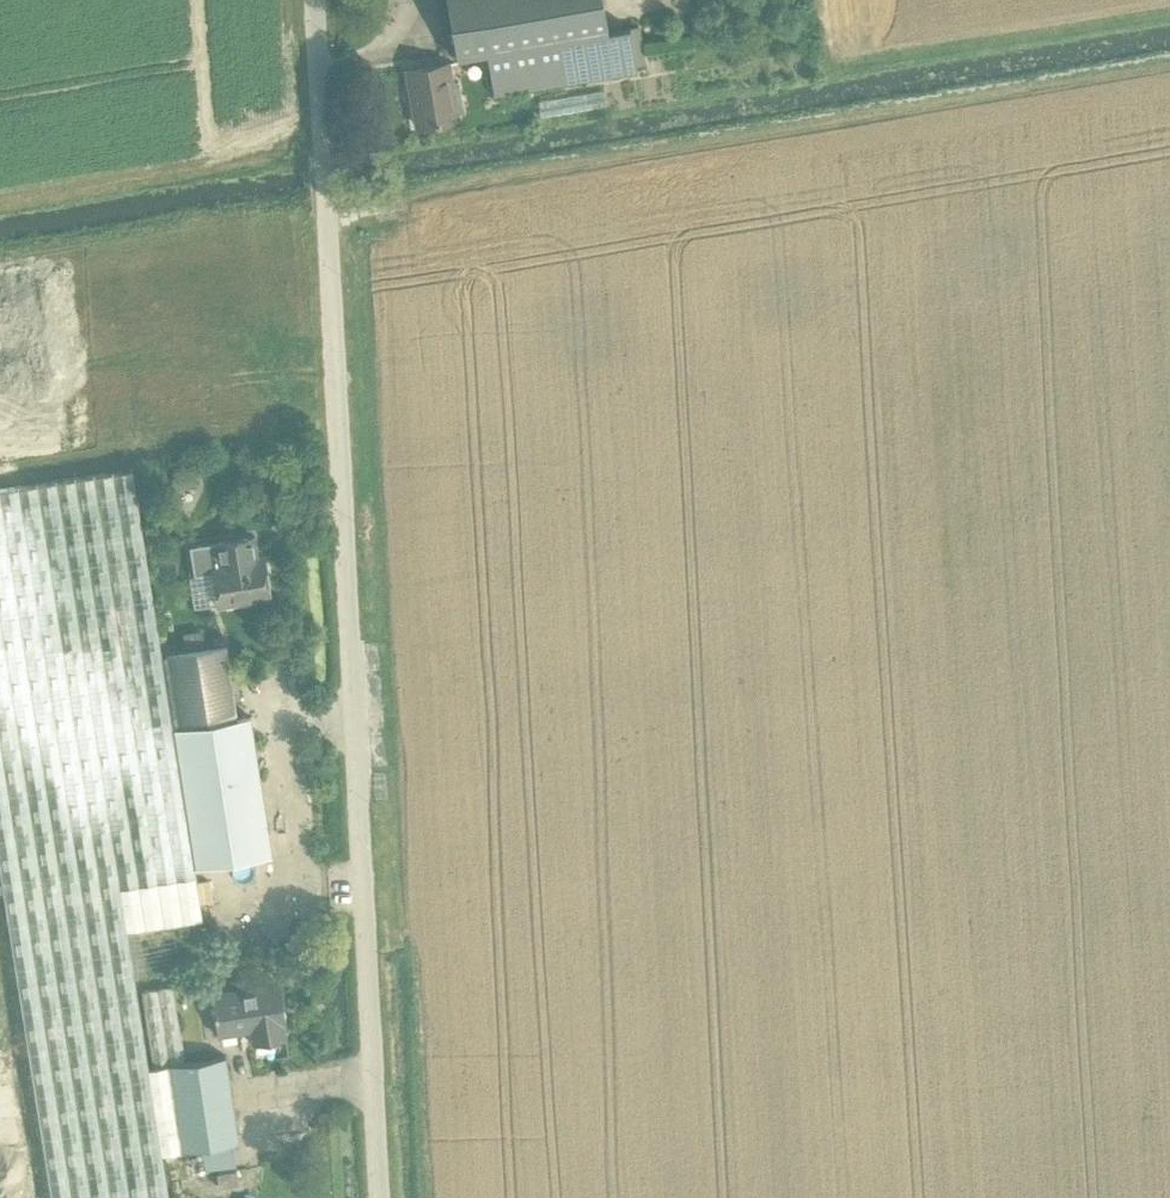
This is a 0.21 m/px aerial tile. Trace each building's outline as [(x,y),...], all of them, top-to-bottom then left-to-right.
[(623,28),(607,31),(602,0),(447,0),(457,57),(486,52),(494,94),(637,70),(635,64),(645,62),(638,24),(623,27),(623,28)] [(447,62),(407,68),(417,124),(456,117),(456,114),(463,113),(458,81),(450,82),(447,62)] [(540,117),(606,106),(603,88),(536,98),(540,117)] [(0,321),(0,360),(12,358),(14,374),(60,367),(56,338),(42,340),(38,313),(5,318),(6,321),(0,321)] [(175,488),(196,485),(194,470),(173,472),(175,488)] [(254,535),(190,545),(190,546),(194,573),(213,570),(218,604),(270,596),(264,555),(254,557),(253,549),(256,549),(254,535)] [(0,641),(0,672),(6,672),(5,666),(10,666),(9,644),(4,644),(4,640),(0,641)] [(166,651),(161,653),(173,726),(236,715),(224,642),(204,645),(185,648),(166,651)] [(173,726),(171,726),(193,863),(273,851),(250,713),(236,715),(173,726)] [(45,806),(47,766),(20,764),(19,775),(0,774),(0,803),(45,806)] [(43,833),(45,806),(0,803),(0,830),(43,833)] [(41,860),(43,833),(0,830),(0,857),(41,860)] [(39,887),(41,860),(0,857),(0,885),(39,887)] [(37,916),(39,887),(0,885),(0,913),(37,916)] [(11,926),(12,915),(0,914),(0,926),(11,926)] [(12,915),(11,926),(23,927),(24,915),(12,915)] [(24,915),(23,927),(35,928),(36,916),(24,915)] [(36,916),(35,928),(47,929),(48,917),(36,916)] [(9,946),(10,934),(0,933),(0,945),(9,946)] [(10,934),(9,946),(21,947),(22,935),(10,934)] [(22,935),(21,947),(33,947),(34,935),(22,935)] [(33,976),(35,948),(0,946),(0,974),(33,976)] [(31,1004),(33,976),(0,974),(0,1001),(31,1004)] [(280,981),(210,992),(216,1033),(250,1028),(252,1042),(286,1037),(284,1023),(286,1022),(280,981)] [(142,989),(154,1063),(184,1058),(173,985),(142,989)] [(29,1031),(31,1004),(0,1001),(0,1029),(29,1031)] [(27,1059),(29,1031),(0,1029),(0,1057),(27,1059)] [(154,1065),(148,1066),(161,1150),(181,1147),(201,1144),(231,1140),(237,1139),(232,1101),(229,1080),(228,1078),(225,1055),(184,1061),(168,1063),(154,1065)] [(231,1140),(201,1144),(205,1168),(210,1167),(235,1163),(231,1140)] [(9,1197),(54,1197),(56,1172),(67,1173),(68,1155),(35,1153),(33,1169),(0,1166),(0,1197),(9,1197)] [(236,1168),(216,1171),(218,1185),(238,1182),(236,1168)]
